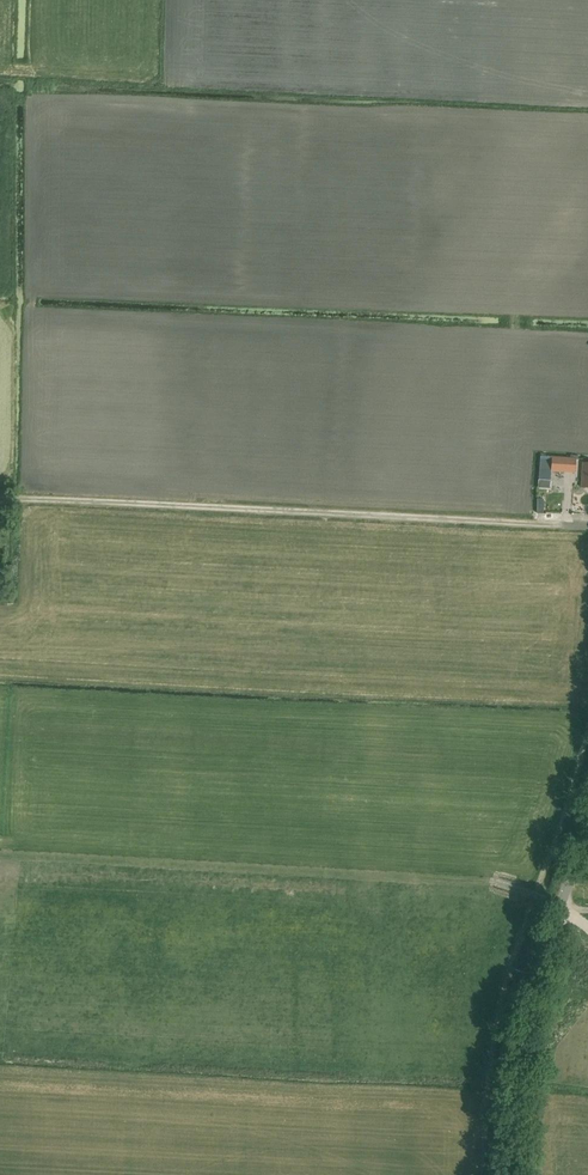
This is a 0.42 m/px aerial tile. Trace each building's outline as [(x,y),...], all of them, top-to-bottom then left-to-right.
[(550,481),(551,471),(575,473),(576,458),(552,456),(540,455),(538,480),(550,481)]
